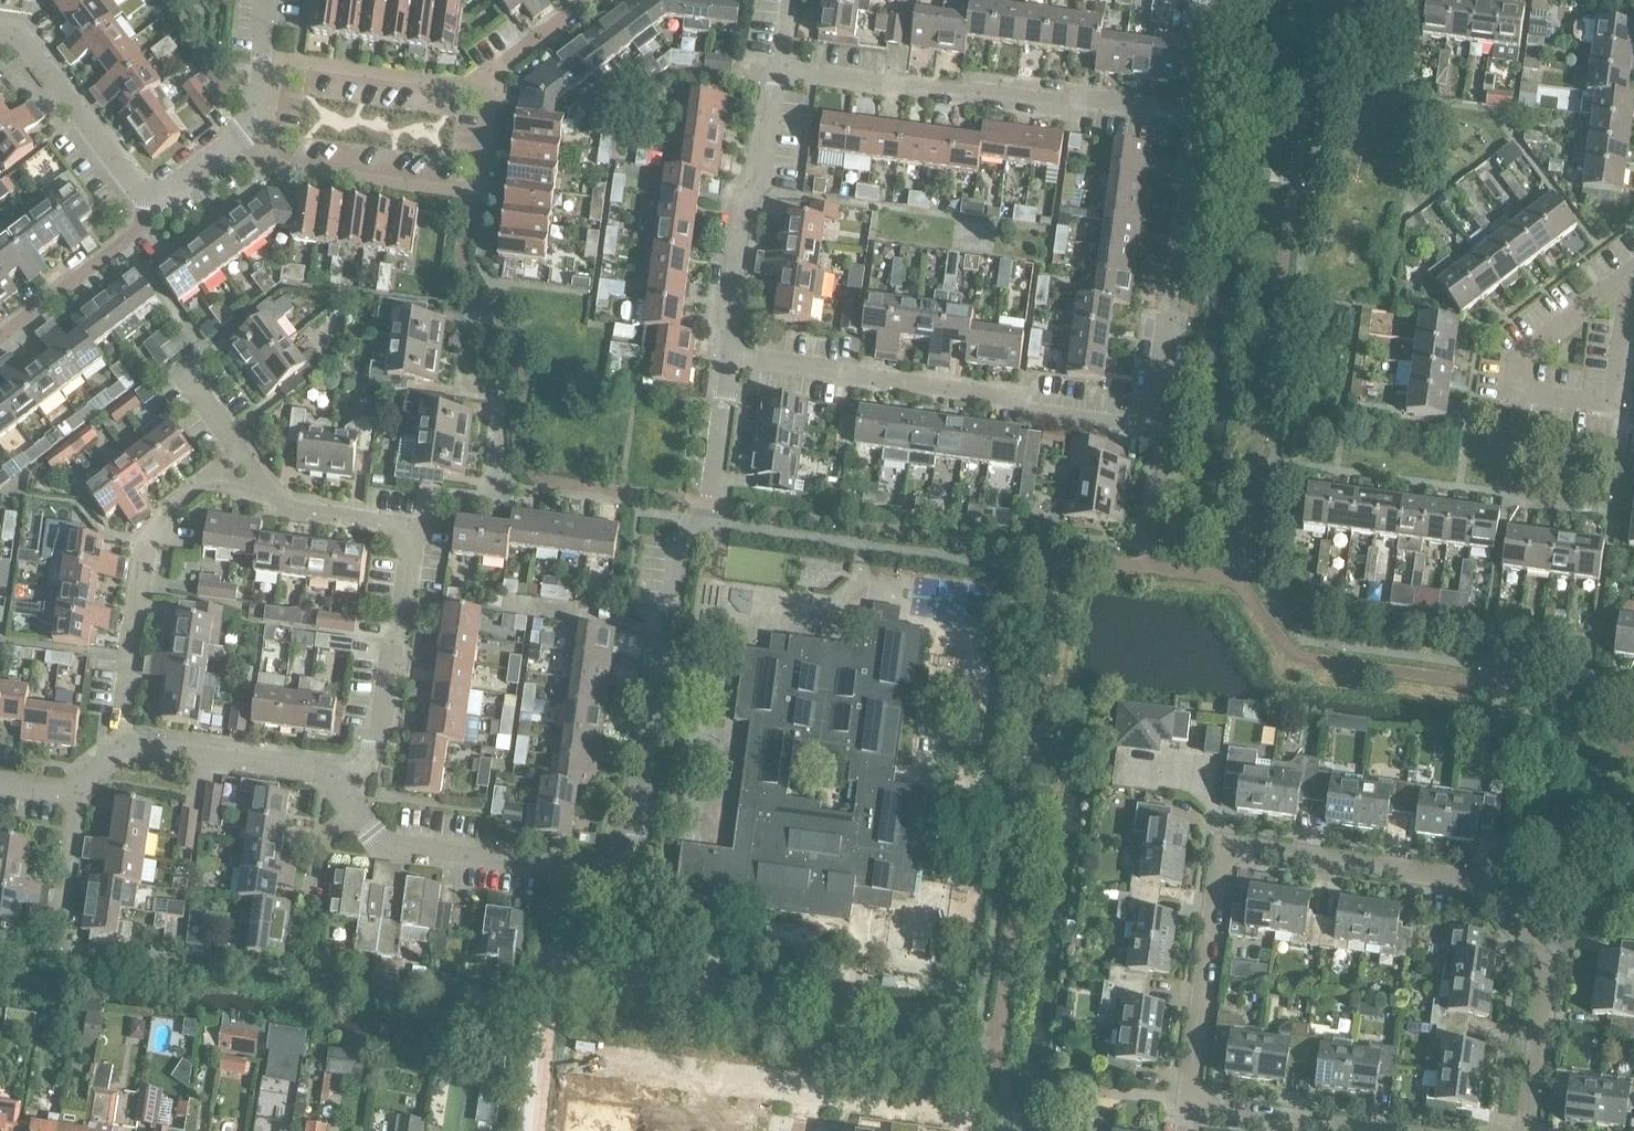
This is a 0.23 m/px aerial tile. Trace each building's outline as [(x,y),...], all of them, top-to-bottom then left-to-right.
[(68,22),(97,0),(53,0),(52,1),(68,22)] [(97,0),(68,22),(78,35),(74,38),(80,46),(112,20),(114,22),(124,14),(119,9),(113,0),(99,0),(98,1),(97,0)] [(137,13),(146,6),(141,0),(131,0),(128,2),(137,13)] [(338,37),(343,0),(312,0),(308,29),(315,29),(314,34),(338,37)] [(362,40),(367,0),(343,0),(338,37),(362,40)] [(385,44),(391,0),(367,0),(362,40),(385,44)] [(409,47),(415,0),(391,0),(385,44),(409,47)] [(439,4),(439,0),(415,0),(409,47),(433,50),(439,4)] [(542,13),(532,0),(499,0),(512,17),(524,7),(534,20),(542,13)] [(542,13),(552,6),(547,0),(532,0),(542,13)] [(643,36),(654,28),(632,0),(611,16),(633,44),(644,58),(649,54),(654,50),(643,36)] [(632,0),(654,28),(668,18),(684,20),(687,0),(632,0)] [(684,20),(711,23),(714,0),(687,0),(684,20)] [(711,23),(738,27),(742,0),(714,0),(711,23)] [(823,8),(858,13),(858,12),(869,14),(871,0),(824,0),(823,8)] [(1187,3),(1187,0),(1153,0),(1152,9),(1164,11),(1165,0),(1187,3)] [(1447,39),(1453,0),(1428,0),(1423,36),(1447,39)] [(1471,42),(1476,3),(1455,0),(1453,0),(1447,39),(1471,42)] [(1502,6),(1500,6),(1495,46),(1493,59),(1517,63),(1525,10),(1513,8),(1513,2),(1503,1),(1502,6)] [(128,20),(137,13),(128,2),(119,9),(124,14),(128,20)] [(967,39),(992,42),(997,7),(971,3),(970,8),(969,19),(967,38),(967,39)] [(1500,6),(1476,3),(1471,42),(1495,46),(1500,6)] [(463,7),(439,4),(433,50),(457,53),(463,7)] [(965,54),(967,39),(967,38),(969,19),(970,8),(944,4),(943,15),(938,50),(965,54)] [(1024,10),(997,7),(992,42),(1020,46),(1024,10)] [(860,40),(855,39),(858,13),(823,8),(819,42),(859,48),(860,40)] [(1162,24),(1164,11),(1152,9),(1150,23),(1162,24)] [(1051,14),(1024,10),(1020,46),(1046,49),(1051,14)] [(911,47),(938,50),(943,15),(916,12),(911,47)] [(1531,12),(1528,36),(1544,38),(1547,14),(1531,12)] [(1046,49),(1072,53),(1077,18),(1051,14),(1046,49)] [(886,43),(900,45),(904,18),(878,15),(876,33),(888,34),(886,43)] [(611,16),(589,33),(611,61),(633,44),(611,16)] [(1072,53),(1098,56),(1099,57),(1101,37),(1104,21),(1077,18),(1072,53)] [(1593,44),(1632,50),(1633,38),(1633,25),(1584,18),(1581,43),(1593,44)] [(112,20),(80,46),(87,56),(92,52),(100,64),(129,42),(114,22),(112,20)] [(590,77),(611,61),(589,33),(568,49),(590,77)] [(1543,48),(1544,38),(1528,36),(1527,46),(1543,48)] [(169,37),(160,44),(169,56),(178,48),(169,37)] [(1101,37),(1099,57),(1098,56),(1095,72),(1122,76),(1127,40),(1101,37)] [(1122,76),(1149,79),(1154,44),(1127,40),(1122,76)] [(145,63),(129,42),(100,64),(110,77),(106,80),(112,89),(145,63)] [(160,62),(169,56),(160,44),(151,51),(160,62)] [(1180,48),(1154,44),(1149,79),(1175,83),(1180,48)] [(1593,44),(1590,68),(1629,73),(1632,50),(1593,44)] [(568,49),(547,65),(569,93),(590,77),(568,49)] [(670,66),(670,65),(672,51),(656,63),(645,71),(652,80),(670,66)] [(684,52),(672,51),(670,65),(682,66),(684,52)] [(694,54),(684,52),(682,66),(692,68),(694,54)] [(1440,52),(1438,68),(1447,70),(1450,53),(1440,52)] [(656,63),(649,54),(644,58),(638,62),(645,71),(656,63)] [(734,59),(707,55),(705,69),(732,73),(734,59)] [(1541,62),(1525,60),(1524,70),(1540,72),(1541,62)] [(133,106),(134,108),(160,87),(162,86),(145,63),(112,89),(119,98),(124,95),(133,106)] [(547,65),(523,84),(556,103),(569,93),(547,65)] [(1445,87),(1447,70),(1438,68),(1436,85),(1445,87)] [(1587,93),(1596,94),(1626,98),(1626,96),(1629,73),(1590,68),(1587,93)] [(630,82),(637,92),(652,80),(645,71),(630,82)] [(202,73),(195,79),(201,87),(202,88),(209,83),(202,73)] [(1488,92),(1493,92),(1495,76),(1486,75),(1483,91),(1488,92)] [(184,87),(190,95),(201,87),(195,79),(184,87)] [(209,83),(202,88),(218,109),(224,105),(227,103),(223,97),(211,82),(209,83)] [(523,84),(518,115),(554,119),(556,103),(523,84)] [(1537,85),(1521,84),(1520,93),(1536,95),(1537,85)] [(596,95),(603,104),(614,95),(607,86),(596,95)] [(134,108),(133,106),(120,116),(136,137),(164,115),(165,116),(176,108),(160,87),(134,108)] [(202,88),(201,87),(190,95),(207,118),(218,109),(202,88)] [(693,92),(689,120),(724,125),(728,97),(693,92)] [(1512,95),(1493,92),(1488,92),(1486,105),(1512,109),(1514,95),(1512,95)] [(1626,98),(1596,94),(1592,116),(1632,122),(1633,105),(1633,97),(1626,96),(1626,98)] [(621,104),(614,95),(603,104),(610,112),(621,104)] [(645,99),(643,114),(655,115),(657,101),(645,99)] [(0,105),(0,140),(23,123),(16,114),(11,118),(1,104),(0,105)] [(578,104),(569,111),(581,118),(586,114),(578,104)] [(1534,109),(1518,107),(1517,117),(1533,119),(1534,109)] [(569,111),(567,121),(575,123),(581,124),(581,118),(569,111)] [(653,128),(655,115),(643,114),(641,127),(653,128)] [(165,116),(164,115),(136,137),(153,159),(181,137),(165,116)] [(567,121),(554,119),(518,115),(515,139),(561,145),(563,132),(574,133),(575,123),(567,121)] [(1592,116),(1589,140),(1628,145),(1632,122),(1592,116)] [(819,153),(846,156),(850,121),(824,117),(823,126),(820,144),(819,153)] [(721,150),(724,125),(689,120),(686,145),(721,150)] [(846,156),(872,160),(877,125),(850,121),(846,156)] [(6,170),(34,148),(25,136),(30,132),(23,123),(0,140),(0,162),(6,170)] [(979,159),(980,159),(1007,162),(1011,127),(984,123),(982,139),(979,159)] [(813,124),(810,143),(820,144),(823,126),(813,124)] [(904,128),(877,125),(872,160),(899,164),(904,128)] [(1032,166),(1037,131),(1011,127),(1007,162),(1032,166)] [(930,132),(904,128),(899,164),(925,167),(930,132)] [(1037,131),(1032,166),(1059,170),(1064,134),(1037,131)] [(925,167),(952,171),(956,135),(930,132),(925,167)] [(1541,134),(1525,132),(1523,141),(1540,144),(1541,134)] [(982,139),(956,135),(952,171),(978,175),(980,159),(979,159),(982,139)] [(1068,149),(1080,151),(1082,137),(1071,135),(1068,149)] [(602,136),(600,150),(611,152),(613,138),(602,136)] [(515,139),(512,163),(558,169),(561,145),(515,139)] [(1589,140),(1586,164),(1625,169),(1628,145),(1589,140)] [(1116,141),(1112,168),(1148,173),(1151,146),(1116,141)] [(1507,170),(1524,157),(1513,143),(1496,156),(1507,170)] [(682,171),(702,174),(702,175),(717,177),(721,150),(686,145),(682,171)] [(609,165),(611,152),(600,150),(598,164),(609,165)] [(649,152),(638,151),(636,165),(647,166),(649,152)] [(1564,162),(1550,160),(1548,172),(1563,174),(1564,162)] [(512,163),(509,186),(555,192),(558,169),(512,163)] [(1622,194),(1625,169),(1586,164),(1581,198),(1612,203),(1614,193),(1622,194)] [(1144,199),(1148,173),(1112,168),(1109,195),(1144,199)] [(667,169),(663,196),(698,201),(702,175),(702,174),(682,171),(667,169)] [(1500,177),(1510,190),(1518,184),(1509,171),(1500,177)] [(1065,174),(1063,188),(1074,190),(1076,176),(1065,174)] [(615,175),(613,189),(624,191),(626,177),(615,175)] [(8,176),(1,182),(10,193),(18,187),(8,176)] [(42,192),(50,203),(51,202),(82,244),(90,237),(80,224),(93,215),(64,176),(42,192)] [(814,193),(825,195),(827,181),(815,179),(814,193)] [(10,193),(1,182),(0,183),(0,201),(10,193)] [(595,184),(593,197),(605,199),(607,185),(595,184)] [(1518,184),(1510,190),(1520,204),(1521,204),(1526,200),(1529,198),(1518,184)] [(856,199),(867,201),(869,187),(858,185),(856,199)] [(552,216),(555,192),(509,186),(506,210),(552,216)] [(880,188),(869,187),(867,201),(878,202),(880,188)] [(1072,203),(1074,190),(1063,188),(1061,202),(1072,203)] [(622,204),(624,191),(613,189),(611,203),(622,204)] [(278,228),(294,230),(300,195),(268,190),(243,209),(265,238),(278,228)] [(908,206),(919,208),(921,194),(910,192),(908,206)] [(932,195),(921,194),(919,208),(930,209),(932,195)] [(293,241),(318,244),(324,198),(300,195),(294,230),(293,241)] [(1109,195),(1105,221),(1140,226),(1144,199),(1109,195)] [(694,227),(698,201),(663,196),(659,222),(694,227)] [(1447,210),(1452,206),(1452,199),(1445,196),(1439,200),(1440,208),(1447,210)] [(1553,196),(1534,210),(1558,242),(1577,227),(1553,196)] [(603,213),(605,199),(593,197),(591,211),(603,213)] [(318,244),(341,247),(348,201),(324,198),(318,244)] [(961,214),(972,215),(974,201),(963,200),(961,214)] [(1463,206),(1473,219),(1481,213),(1471,200),(1463,206)] [(371,204),(348,201),(341,247),(364,250),(371,204)] [(985,203),(974,201),(972,215),(983,217),(985,203)] [(51,202),(29,219),(51,247),(62,238),(72,251),(82,244),(51,202)] [(364,250),(389,254),(395,208),(371,204),(364,250)] [(839,208),(812,204),(810,217),(790,214),(786,241),(821,246),(825,220),(837,222),(839,208)] [(1013,221),(1024,222),(1027,207),(1015,206),(1013,221)] [(1039,209),(1027,207),(1024,222),(1037,224),(1039,209)] [(1087,211),(1061,207),(1060,215),(1086,219),(1087,211)] [(419,211),(395,208),(389,254),(412,257),(419,211)] [(243,209),(221,226),(243,254),(265,238),(243,209)] [(506,210),(503,233),(549,240),(552,216),(506,210)] [(1533,211),(1525,217),(1515,225),(1539,256),(1558,242),(1534,210),(1533,211)] [(1491,226),(1481,213),(1473,219),(1483,232),(1491,226)] [(38,256),(51,247),(29,219),(8,234),(40,275),(48,269),(38,256)] [(1105,221),(1101,247),(1137,252),(1140,226),(1105,221)] [(659,222),(656,248),(691,253),(694,227),(659,222)] [(7,279),(9,279),(20,270),(30,283),(40,275),(8,234),(0,223),(0,270),(7,279)] [(1519,271),(1539,256),(1515,225),(1495,240),(1519,271)] [(223,270),(243,254),(221,226),(201,241),(223,270)] [(1056,241),(1067,243),(1069,229),(1058,227),(1056,241)] [(608,228),(606,242),(617,243),(619,229),(608,228)] [(1425,235),(1435,248),(1443,242),(1432,229),(1425,235)] [(589,231),(587,245),(598,247),(600,233),(589,231)] [(545,264),(549,240),(503,233),(499,258),(545,264)] [(1472,249),(1476,254),(1500,285),(1504,291),(1521,278),(1517,272),(1519,271),(1495,240),(1491,235),(1472,249)] [(201,241),(180,257),(201,286),(223,270),(201,241)] [(777,267),(825,273),(830,274),(832,262),(819,261),(821,246),(786,241),(784,256),(778,256),(777,267)] [(1065,256),(1067,243),(1056,241),(1054,254),(1065,256)] [(615,257),(617,243),(606,242),(604,255),(615,257)] [(1461,315),(1481,300),(1457,268),(1449,258),(1453,255),(1443,242),(1435,248),(1445,261),(1429,273),(1461,315)] [(596,260),(598,247),(587,245),(585,259),(596,260)] [(1133,278),(1137,252),(1101,247),(1098,273),(1133,278)] [(656,248),(652,275),(687,279),(691,253),(656,248)] [(949,253),(945,280),(956,282),(958,268),(960,255),(949,253)] [(1476,254),(1457,268),(1481,300),(1500,285),(1476,254)] [(179,303),(201,286),(180,257),(158,274),(179,303)] [(334,258),(332,272),(343,273),(345,259),(334,258)] [(894,259),(893,273),(904,275),(906,261),(894,259)] [(1001,261),(999,274),(1011,276),(1013,262),(1001,261)] [(381,264),(379,279),(390,280),(392,266),(381,264)] [(282,279),(293,280),(294,266),(285,265),(282,279)] [(309,268),(294,266),(293,280),(307,282),(309,268)] [(851,266),(850,276),(864,278),(865,268),(865,267),(851,266)] [(822,299),(825,273),(777,267),(775,278),(781,279),(779,293),(814,298),(822,299)] [(252,278),(259,286),(270,278),(264,269),(252,278)] [(7,279),(0,270),(0,305),(17,292),(18,292),(9,279),(7,279)] [(136,271),(114,287),(136,316),(157,299),(136,271)] [(341,287),(343,273),(332,272),(330,285),(341,287)] [(902,288),(904,275),(893,273),(891,287),(902,288)] [(1130,305),(1133,278),(1098,273),(1094,299),(1094,300),(1114,303),(1130,305)] [(1009,289),(1011,276),(999,274),(997,288),(1009,289)] [(684,306),(687,279),(652,275),(649,302),(684,306)] [(862,291),(864,278),(850,276),(848,288),(862,291)] [(277,286),(270,278),(259,286),(266,295),(277,286)] [(1038,278),(1037,291),(1049,293),(1050,279),(1038,278)] [(389,293),(390,280),(379,279),(377,292),(389,293)] [(601,280),(599,295),(610,296),(612,282),(601,280)] [(953,345),(968,347),(969,347),(972,328),(974,312),(960,310),(962,296),(955,295),(956,282),(945,280),(943,294),(948,295),(941,349),(953,351),(953,345)] [(115,332),(136,316),(114,287),(93,303),(115,332)] [(1037,291),(1035,305),(1047,307),(1049,293),(1037,291)] [(810,326),(814,298),(779,293),(775,321),(810,326)] [(930,348),(941,349),(948,295),(943,294),(934,293),(933,306),(921,305),(916,340),(931,342),(930,348)] [(608,309),(610,296),(599,295),(597,308),(608,309)] [(1110,330),(1114,303),(1094,300),(1094,299),(1079,297),(1075,325),(1110,330)] [(878,341),(888,342),(894,301),(868,298),(863,333),(879,335),(878,341)] [(230,347),(248,371),(287,342),(275,326),(285,318),(271,299),(243,320),(251,331),(230,347)] [(395,325),(393,345),(441,352),(445,321),(427,319),(429,305),(381,299),(378,322),(395,325)] [(210,310),(216,317),(227,309),(221,301),(210,310)] [(921,305),(894,301),(888,342),(900,344),(901,338),(916,340),(921,305)] [(680,332),(684,306),(649,302),(645,328),(660,330),(661,329),(680,332)] [(94,348),(115,332),(93,303),(71,320),(81,332),(94,348)] [(846,303),(842,330),(856,332),(860,305),(846,303)] [(235,319),(227,309),(216,317),(223,327),(235,319)] [(1372,311),(1363,310),(1360,326),(1369,327),(1372,311)] [(1420,316),(1416,342),(1455,347),(1459,321),(1420,316)] [(1106,355),(1110,330),(1075,325),(1071,351),(1106,355)] [(646,354),(657,356),(692,360),(696,333),(680,331),(680,332),(661,329),(660,330),(649,328),(646,354)] [(966,363),(992,366),(997,331),(972,328),(969,347),(968,347),(966,363)] [(1032,330),(1030,345),(1041,346),(1043,332),(1032,330)] [(162,331),(153,338),(161,349),(170,343),(162,331)] [(1024,335),(997,331),(992,366),(1020,370),(1024,336),(1024,335)] [(66,337),(57,343),(82,376),(104,360),(94,348),(81,332),(69,341),(66,337)] [(1359,334),(1357,350),(1366,351),(1368,335),(1359,334)] [(152,356),(161,349),(153,338),(144,345),(152,356)] [(283,384),(291,395),(324,369),(310,351),(300,359),(287,342),(248,371),(255,380),(267,396),(283,384)] [(1416,342),(1413,365),(1452,371),(1455,347),(1416,342)] [(51,355),(39,364),(61,393),(82,376),(57,343),(48,350),(51,355)] [(610,355),(624,357),(626,345),(612,344),(610,355)] [(382,388),(407,392),(408,392),(410,379),(436,382),(441,352),(393,345),(390,366),(372,363),(369,387),(382,388)] [(640,347),(626,345),(624,357),(638,359),(640,347)] [(1039,360),(1041,346),(1030,345),(1028,358),(1039,360)] [(160,367),(169,360),(161,349),(152,356),(160,367)] [(1071,351),(1068,377),(1103,382),(1106,355),(1071,351)] [(689,387),(692,360),(657,356),(653,382),(689,387)] [(1356,357),(1354,374),(1363,375),(1365,358),(1356,357)] [(120,363),(111,370),(119,381),(128,375),(120,363)] [(40,409),(61,393),(39,364),(27,373),(23,369),(14,376),(40,409)] [(1413,365),(1410,389),(1449,394),(1452,371),(1413,365)] [(0,394),(0,400),(19,424),(40,409),(14,376),(6,382),(9,387),(0,394)] [(1350,397),(1359,399),(1362,382),(1353,381),(1350,397)] [(128,391),(121,382),(109,391),(116,400),(128,391)] [(1446,418),(1449,394),(1410,389),(1407,413),(1446,418)] [(421,433),(420,438),(468,445),(472,414),(454,411),(456,398),(408,392),(407,392),(404,415),(409,415),(407,432),(421,433)] [(140,405),(133,396),(121,405),(128,414),(140,405)] [(762,396),(759,423),(804,429),(807,402),(762,396)] [(19,424),(0,400),(0,439),(19,424)] [(117,422),(128,414),(121,405),(110,413),(117,422)] [(89,406),(78,415),(84,424),(96,415),(89,406)] [(842,407),(838,433),(850,435),(854,408),(842,407)] [(298,470),(325,474),(331,431),(333,421),(324,419),(317,424),(310,415),(306,415),(306,411),(293,410),(289,437),(302,439),(298,470)] [(857,447),(884,450),(889,413),(862,410),(857,447)] [(149,441),(171,470),(193,453),(179,436),(185,432),(170,412),(143,432),(149,441)] [(915,417),(889,413),(884,450),(882,462),(908,465),(910,454),(915,417)] [(74,432),(84,424),(78,415),(67,423),(74,432)] [(910,454),(937,458),(942,421),(915,417),(910,454)] [(345,433),(331,431),(325,474),(353,477),(357,446),(370,448),(373,420),(360,418),(359,422),(355,421),(346,428),(345,433)] [(937,458),(963,462),(969,424),(942,421),(937,458)] [(800,455),(804,429),(759,423),(755,449),(800,455)] [(963,462),(989,465),(994,428),(969,424),(963,462)] [(90,428),(79,437),(86,446),(97,437),(90,428)] [(1016,469),(1021,432),(994,428),(989,465),(1016,469)] [(1042,442),(1065,445),(1067,432),(1044,429),(1042,442)] [(847,457),(850,435),(838,433),(835,455),(847,457)] [(75,454),(86,446),(79,437),(68,445),(75,454)] [(47,438),(36,446),(43,455),(54,447),(47,438)] [(464,475),(468,445),(420,438),(417,459),(398,456),(395,479),(444,486),(445,473),(464,475)] [(1082,470),(1080,487),(1127,494),(1131,464),(1104,459),(1106,443),(1075,439),(1071,469),(1082,470)] [(149,441),(128,457),(150,487),(171,470),(149,441)] [(32,464),(43,455),(36,446),(25,455),(32,464)] [(796,481),(800,455),(755,449),(751,476),(774,479),(772,490),(803,494),(804,482),(796,481)] [(54,472),(65,463),(57,453),(46,461),(54,472)] [(1026,454),(1022,479),(1035,481),(1039,455),(1026,454)] [(128,457),(107,473),(132,507),(141,501),(137,496),(150,487),(128,457)] [(11,480),(4,470),(0,474),(0,488),(11,480)] [(123,513),(132,507),(107,473),(85,489),(107,518),(120,508),(123,513)] [(1032,504),(1035,481),(1022,479),(1019,502),(1032,504)] [(1303,526),(1328,529),(1333,490),(1309,486),(1303,526)] [(1123,525),(1127,494),(1080,487),(1077,505),(1066,504),(1064,517),(1123,525)] [(1328,529),(1352,532),(1357,493),(1333,490),(1328,529)] [(862,503),(876,505),(878,493),(864,491),(862,503)] [(892,495),(878,493),(876,505),(890,506),(892,495)] [(1352,532),(1375,535),(1380,496),(1357,493),(1352,532)] [(1404,499),(1380,496),(1375,535),(1399,539),(1404,499)] [(915,510),(930,512),(931,500),(916,498),(915,510)] [(1421,555),(1423,542),(1428,503),(1404,499),(1399,539),(1397,552),(1416,554),(1421,555)] [(945,502),(931,500),(930,512),(943,514),(945,502)] [(1423,542),(1447,545),(1452,506),(1428,503),(1423,542)] [(967,517),(982,519),(983,507),(969,506),(967,517)] [(1447,545),(1470,548),(1475,509),(1452,506),(1447,545)] [(997,509),(983,507),(982,519),(996,521),(997,509)] [(1500,512),(1475,509),(1470,548),(1495,551),(1500,512)] [(511,526),(512,526),(510,546),(536,550),(540,514),(513,511),(511,526)] [(7,512),(5,525),(16,526),(18,514),(7,512)] [(232,553),(237,518),(209,514),(204,550),(232,553)] [(536,550),(562,553),(566,518),(540,514),(536,550)] [(263,522),(237,518),(232,553),(257,557),(261,537),(263,522)] [(593,522),(566,518),(562,553),(589,557),(593,522)] [(454,554),(480,558),(485,523),(459,519),(454,554)] [(619,525),(593,522),(589,557),(615,561),(619,525)] [(511,526),(485,523),(480,558),(507,562),(510,546),(512,526),(511,526)] [(14,541),(16,526),(5,525),(3,540),(14,541)] [(1502,569),(1527,572),(1532,533),(1507,529),(1502,569)] [(1556,536),(1532,533),(1527,572),(1551,575),(1556,536)] [(47,554),(47,559),(65,562),(106,568),(107,556),(102,556),(104,540),(69,535),(68,536),(57,535),(56,546),(52,549),(48,548),(47,554)] [(1580,539),(1556,536),(1551,575),(1574,578),(1580,539)] [(287,541),(261,537),(257,557),(255,572),(282,576),(287,541)] [(1604,542),(1580,539),(1574,578),(1599,581),(1604,542)] [(282,576),(309,580),(314,544),(287,541),(282,576)] [(1321,541),(1319,558),(1328,560),(1331,543),(1321,541)] [(309,580),(335,583),(340,548),(314,544),(309,580)] [(367,551),(340,548),(335,583),(361,587),(367,551)] [(1368,548),(1366,565),(1376,567),(1378,549),(1368,548)] [(18,562),(31,563),(32,552),(20,550),(18,562)] [(46,565),(47,559),(47,554),(32,552),(31,563),(46,565)] [(1426,556),(1421,555),(1416,554),(1414,571),(1424,572),(1426,556)] [(1326,576),(1328,560),(1319,558),(1317,575),(1326,576)] [(0,561),(0,572),(10,574),(11,561),(0,560),(0,561)] [(1464,561),(1461,577),(1471,579),(1473,562),(1464,561)] [(104,578),(106,568),(65,562),(61,588),(97,593),(99,578),(104,578)] [(1374,582),(1376,567),(1366,565),(1364,581),(1374,582)] [(1421,589),(1424,572),(1414,571),(1412,588),(1417,588),(1421,589)] [(10,574),(0,572),(0,588),(8,589),(10,574)] [(198,595),(226,599),(227,585),(220,584),(221,577),(201,575),(200,582),(198,595)] [(1469,595),(1471,579),(1461,577),(1459,594),(1469,595)] [(505,581),(503,592),(528,595),(529,586),(518,585),(519,583),(505,581)] [(238,587),(227,585),(226,599),(236,601),(238,587)] [(541,597),(555,599),(557,588),(543,586),(541,597)] [(1391,605),(1399,606),(1402,587),(1393,586),(1391,605)] [(530,587),(529,595),(537,596),(538,588),(530,587)] [(40,606),(25,604),(24,615),(39,618),(39,612),(47,613),(99,620),(100,609),(95,608),(97,593),(61,588),(59,602),(54,601),(49,604),(41,603),(40,606)] [(571,590),(557,588),(555,599),(569,601),(571,590)] [(584,588),(583,598),(590,598),(591,589),(584,588)] [(449,589),(447,600),(461,602),(463,591),(449,589)] [(610,595),(596,593),(594,605),(608,606),(610,595)] [(488,594),(487,606),(501,608),(502,596),(488,594)] [(11,613),(24,615),(25,604),(13,603),(11,613)] [(1506,621),(1508,604),(1499,603),(1496,620),(1506,621)] [(195,618),(178,615),(177,626),(171,625),(169,641),(210,646),(214,620),(222,622),(224,608),(197,604),(195,618)] [(1522,606),(1520,623),(1530,624),(1532,607),(1522,606)] [(266,607),(265,620),(276,622),(278,608),(266,607)] [(447,607),(443,634),(478,639),(482,612),(447,607)] [(611,608),(600,607),(599,618),(610,619),(611,608)] [(278,608),(276,622),(287,624),(289,610),(278,608)] [(1556,610),(1546,609),(1544,626),(1553,627),(1556,610)] [(778,654),(770,653),(772,638),(749,635),(747,650),(745,649),(735,721),(882,741),(877,783),(894,785),(906,700),(915,701),(924,629),(890,624),(891,616),(864,612),(859,647),(791,638),(790,646),(780,644),(778,654)] [(1570,612),(1567,629),(1577,630),(1579,613),(1570,612)] [(97,631),(99,620),(47,613),(45,625),(56,627),(54,641),(90,646),(90,645),(96,645),(97,636),(91,632),(91,630),(97,631)] [(317,628),(329,629),(331,615),(319,614),(317,628)] [(357,619),(331,615),(329,629),(355,633),(357,619)] [(516,616),(515,630),(526,631),(528,618),(516,616)] [(1633,658),(1633,618),(1620,616),(1614,656),(1633,658)] [(580,625),(577,651),(612,656),(615,630),(580,625)] [(266,628),(264,642),(274,643),(276,629),(266,628)] [(291,646),(308,648),(311,649),(313,634),(293,631),(293,632),(292,638),(291,646)] [(533,632),(531,645),(542,647),(544,634),(533,632)] [(326,650),(328,636),(315,634),(313,648),(326,650)] [(443,634),(439,660),(475,665),(478,639),(443,634)] [(1600,646),(1611,647),(1612,637),(1602,635),(1600,646)] [(354,639),(328,636),(326,650),(352,654),(354,639)] [(251,638),(249,652),(256,653),(258,639),(251,638)] [(225,663),(227,649),(210,647),(210,646),(169,641),(169,642),(175,643),(173,657),(167,656),(165,667),(206,673),(208,661),(225,663)] [(7,658),(9,646),(0,645),(0,657),(7,658)] [(540,661),(542,647),(531,645),(529,660),(540,661)] [(22,648),(9,646),(7,658),(21,659),(22,648)] [(61,653),(47,651),(46,663),(59,665),(61,653)] [(608,684),(612,656),(577,651),(573,679),(608,684)] [(75,655),(61,653),(59,665),(73,667),(75,655)] [(511,655),(509,670),(521,671),(523,657),(511,655)] [(439,660),(436,687),(471,692),(475,665),(439,660)] [(161,694),(214,701),(216,689),(204,688),(206,673),(165,667),(164,679),(169,679),(169,682),(163,683),(161,694)] [(252,680),(254,669),(239,667),(238,678),(252,680)] [(519,684),(521,671),(509,670),(507,683),(519,684)] [(252,680),(238,678),(236,690),(250,691),(252,680)] [(299,696),(283,694),(279,728),(305,732),(313,680),(301,679),(299,696)] [(605,709),(608,684),(573,679),(570,704),(605,709)] [(313,680),(305,732),(340,736),(342,719),(335,718),(338,702),(324,700),(327,682),(313,680)] [(525,685),(524,697),(535,699),(537,686),(525,685)] [(3,686),(0,709),(0,721),(24,724),(27,705),(28,705),(30,689),(3,686)] [(436,687),(432,712),(468,717),(471,692),(436,687)] [(253,725),(279,728),(283,694),(257,690),(253,725)] [(214,701),(161,694),(159,710),(165,711),(164,721),(199,726),(201,712),(212,714),(214,701)] [(533,714),(535,699),(524,697),(522,712),(533,714)] [(1246,704),(1230,701),(1228,717),(1243,718),(1246,704)] [(248,706),(235,704),(231,731),(245,733),(248,706)] [(566,730),(567,730),(601,736),(605,709),(570,704),(566,730)] [(53,708),(28,705),(27,705),(24,724),(22,740),(49,744),(53,708)] [(1118,745),(1157,750),(1158,738),(1172,740),(1175,713),(1122,707),(1118,745)] [(80,712),(53,708),(49,744),(76,747),(80,712)] [(504,708),(502,722),(513,723),(515,709),(504,708)] [(464,744),(468,717),(432,712),(429,738),(428,739),(448,742),(464,744)] [(1326,728),(1341,731),(1343,718),(1328,715),(1326,728)] [(510,750),(513,723),(502,722),(493,721),(491,735),(500,736),(498,749),(510,750)] [(682,847),(675,901),(677,901),(677,899),(744,908),(744,910),(745,910),(746,909),(849,922),(849,924),(851,924),(851,922),(853,907),(891,911),(894,895),(915,897),(929,791),(876,784),(882,742),(751,723),(739,811),(734,854),(682,847)] [(1223,731),(1208,729),(1205,754),(1219,756),(1223,731)] [(566,730),(563,757),(598,762),(601,736),(567,730),(566,730)] [(413,736),(409,763),(445,768),(448,742),(428,739),(429,738),(413,736)] [(518,737),(516,751),(528,752),(530,739),(518,737)] [(481,755),(493,757),(494,749),(482,747),(481,755)] [(1237,811),(1267,815),(1274,763),(1257,760),(1258,753),(1229,749),(1225,785),(1240,788),(1237,811)] [(526,766),(528,752),(516,751),(514,765),(526,766)] [(594,789),(598,762),(563,757),(559,783),(559,784),(579,786),(578,787),(594,789)] [(481,759),(479,773),(491,774),(493,760),(481,759)] [(1274,763),(1273,775),(1267,815),(1296,819),(1299,796),(1315,798),(1319,772),(1320,762),(1297,759),(1290,765),(1274,763)] [(441,795),(445,768),(409,763),(406,790),(441,795)] [(1357,828),(1363,787),(1364,778),(1319,772),(1315,798),(1330,800),(1327,824),(1357,828)] [(489,788),(491,774),(479,773),(477,786),(489,788)] [(543,781),(540,808),(575,813),(578,787),(579,786),(559,784),(559,783),(543,781)] [(1378,789),(1363,787),(1357,828),(1386,832),(1389,808),(1404,810),(1408,784),(1380,781),(1378,789)] [(1436,788),(1408,784),(1404,810),(1419,812),(1416,836),(1446,840),(1452,799),(1435,797),(1436,788)] [(209,785),(205,811),(219,813),(223,787),(209,785)] [(496,787),(494,802),(505,803),(507,789),(496,787)] [(255,791),(251,818),(286,822),(290,796),(255,791)] [(1453,791),(1452,799),(1446,840),(1476,844),(1477,835),(1493,837),(1498,797),(1453,791)] [(118,800),(114,827),(149,832),(153,805),(118,800)] [(503,816),(505,803),(494,802),(492,815),(503,816)] [(1147,835),(1144,851),(1185,856),(1189,827),(1166,823),(1168,809),(1138,805),(1134,833),(1147,835)] [(571,839),(575,813),(540,808),(529,806),(525,833),(571,839)] [(184,810),(180,837),(194,839),(198,812),(184,810)] [(217,825),(219,813),(205,811),(203,823),(217,825)] [(251,818),(247,844),(283,849),(286,822),(251,818)] [(106,841),(104,852),(145,858),(149,832),(114,827),(112,842),(106,841)] [(28,868),(31,841),(0,837),(0,864),(28,868)] [(193,850),(194,839),(180,837),(179,848),(193,850)] [(280,865),(283,849),(247,844),(245,858),(233,856),(231,870),(244,872),(244,870),(285,876),(286,865),(280,865)] [(1134,867),(1130,895),(1155,898),(1158,883),(1181,886),(1185,856),(1144,851),(1142,868),(1134,867)] [(108,864),(106,879),(106,880),(126,883),(141,885),(145,858),(104,852),(103,863),(108,864)] [(197,871),(208,873),(210,859),(199,858),(197,871)] [(221,861),(210,859),(208,873),(219,875),(221,861)] [(28,868),(0,864),(0,891),(30,895),(31,884),(25,883),(28,868)] [(283,887),(285,876),(244,870),(244,872),(240,898),(256,900),(256,899),(275,902),(275,901),(277,887),(283,887)] [(355,952),(377,955),(386,889),(365,886),(367,875),(334,871),(327,917),(359,921),(355,952)] [(90,876),(86,903),(122,909),(126,883),(106,880),(106,879),(90,876)] [(173,890),(187,892),(189,880),(175,878),(173,890)] [(407,892),(386,889),(377,955),(399,958),(403,927),(435,931),(436,928),(439,900),(441,889),(441,885),(408,881),(407,892)] [(1259,931),(1276,933),(1282,892),(1252,888),(1249,911),(1233,909),(1230,935),(1258,939),(1259,931)] [(0,891),(0,932),(14,934),(16,921),(20,921),(22,905),(28,906),(30,895),(0,891)] [(1311,896),(1282,892),(1276,933),(1292,935),(1291,944),(1319,947),(1323,922),(1308,920),(1311,896)] [(1155,898),(1130,895),(1121,894),(1118,920),(1126,924),(1128,924),(1125,939),(1132,940),(1173,946),(1177,916),(1153,913),(1155,898)] [(256,899),(256,900),(254,913),(243,911),(241,925),(252,926),(252,925),(288,929),(291,903),(275,901),(275,902),(256,899)] [(158,900),(156,914),(168,916),(170,902),(158,900)] [(454,902),(439,900),(436,928),(450,930),(454,902)] [(1323,922),(1319,947),(1364,954),(1365,945),(1371,904),(1342,900),(1338,924),(1323,922)] [(120,922),(122,909),(86,903),(83,930),(92,932),(90,942),(129,948),(133,924),(120,922)] [(1401,908),(1371,904),(1365,945),(1382,947),(1381,956),(1410,960),(1413,934),(1397,932),(1401,908)] [(498,968),(513,970),(516,951),(523,952),(528,915),(488,910),(484,938),(476,937),(474,957),(499,960),(498,968)] [(205,926),(216,928),(218,914),(207,912),(205,926)] [(166,929),(168,916),(156,914),(154,928),(166,929)] [(230,915),(218,914),(216,928),(228,929),(230,915)] [(284,957),(288,929),(252,925),(248,952),(284,957)] [(1452,982),(1452,983),(1493,988),(1497,958),(1473,955),(1476,932),(1451,929),(1444,981),(1452,982)] [(205,932),(203,947),(206,949),(214,950),(216,933),(205,932)] [(445,941),(438,940),(435,957),(443,958),(445,941)] [(1111,966),(1109,983),(1143,988),(1145,972),(1169,975),(1173,946),(1132,940),(1130,958),(1121,957),(1111,966)] [(177,956),(179,943),(163,941),(162,954),(177,956)] [(1597,983),(1633,988),(1633,942),(1626,941),(1624,957),(1601,954),(1597,983)] [(323,945),(322,963),(340,966),(342,947),(323,945)] [(203,947),(188,946),(187,956),(205,958),(206,949),(203,947)] [(409,987),(427,990),(429,977),(411,974),(409,987)] [(447,979),(429,977),(427,990),(446,992),(447,979)] [(896,990),(897,981),(884,979),(883,988),(896,990)] [(1122,1014),(1120,1031),(1161,1036),(1165,1006),(1141,1003),(1143,988),(1109,983),(1105,982),(1101,1007),(1105,1009),(1114,1013),(1122,1014)] [(1489,1017),(1493,988),(1452,983),(1450,1000),(1441,999),(1434,1001),(1431,1026),(1433,1027),(1438,1027),(1463,1030),(1465,1014),(1489,1017)] [(1597,983),(1594,1014),(1617,1017),(1615,1032),(1633,1034),(1633,988),(1597,983)] [(83,1049),(99,1051),(107,1004),(77,1000),(75,1013),(87,1014),(83,1049)] [(6,1025),(36,1030),(37,1016),(8,1011),(7,1017),(6,1025)] [(1226,1075),(1257,1079),(1263,1038),(1263,1031),(1246,1028),(1246,1027),(1240,1017),(1219,1015),(1214,1049),(1229,1051),(1226,1075)] [(186,1022),(184,1036),(197,1038),(199,1024),(186,1022)] [(1408,1023),(1407,1033),(1432,1036),(1433,1027),(1431,1026),(1408,1023)] [(1304,1062),(1308,1036),(1309,1027),(1290,1024),(1280,1032),(1279,1040),(1263,1038),(1257,1079),(1285,1083),(1289,1059),(1304,1062)] [(259,1033),(224,1027),(221,1049),(256,1055),(259,1033)] [(271,1027),(268,1051),(272,1051),(268,1071),(298,1075),(301,1057),(304,1058),(308,1033),(284,1029),(271,1027)] [(1461,1044),(1463,1030),(1438,1027),(1434,1055),(1442,1056),(1440,1073),(1481,1078),(1485,1048),(1461,1044)] [(1157,1066),(1161,1036),(1120,1031),(1118,1048),(1109,1047),(1105,1075),(1131,1079),(1133,1062),(1157,1066)] [(1316,1087),(1347,1092),(1352,1050),(1354,1042),(1308,1036),(1304,1062),(1319,1064),(1316,1087)] [(1368,1053),(1352,1050),(1347,1092),(1376,1096),(1379,1072),(1394,1074),(1398,1048),(1369,1044),(1368,1053)] [(328,1065),(327,1074),(340,1075),(355,1077),(356,1069),(357,1054),(357,1053),(340,1051),(330,1050),(330,1051),(328,1065)] [(443,1061),(453,1062),(454,1053),(445,1051),(443,1061)] [(477,1124),(497,1126),(507,1058),(486,1055),(477,1124)] [(225,1058),(223,1071),(248,1074),(250,1062),(225,1058)] [(87,1120),(85,1130),(113,1130),(119,1093),(111,1092),(115,1067),(98,1064),(94,1089),(91,1089),(87,1120)] [(1566,1121),(1595,1125),(1601,1084),(1585,1082),(1586,1073),(1557,1069),(1554,1096),(1569,1098),(1566,1121)] [(1477,1107),(1481,1078),(1440,1073),(1438,1089),(1429,1088),(1426,1116),(1451,1120),(1453,1104),(1477,1107)] [(1633,1106),(1633,1079),(1619,1077),(1602,1075),(1601,1084),(1595,1125),(1625,1129),(1628,1105),(1633,1106)] [(165,1092),(144,1090),(139,1124),(160,1127),(165,1092)] [(20,1110),(21,1104),(0,1101),(0,1130),(17,1130),(20,1110)] [(179,1117),(187,1118),(189,1105),(180,1104),(179,1117)] [(596,1107),(573,1104),(570,1130),(592,1130),(596,1107)] [(199,1106),(189,1105),(187,1118),(197,1120),(199,1106)] [(592,1130),(615,1130),(618,1110),(596,1107),(592,1130)] [(615,1130),(637,1130),(640,1113),(618,1110),(615,1130)] [(637,1130),(660,1130),(662,1116),(640,1113),(637,1130)] [(60,1127),(62,1117),(51,1115),(49,1126),(24,1122),(23,1130),(60,1130),(60,1127)] [(660,1130),(683,1130),(684,1119),(662,1116),(660,1130)] [(60,1127),(60,1130),(85,1130),(87,1120),(78,1118),(76,1130),(60,1127)] [(426,1122),(399,1118),(397,1130),(425,1130),(426,1122)] [(683,1130),(705,1130),(706,1122),(684,1119),(683,1130)] [(705,1130),(728,1130),(728,1126),(706,1122),(705,1130)]
